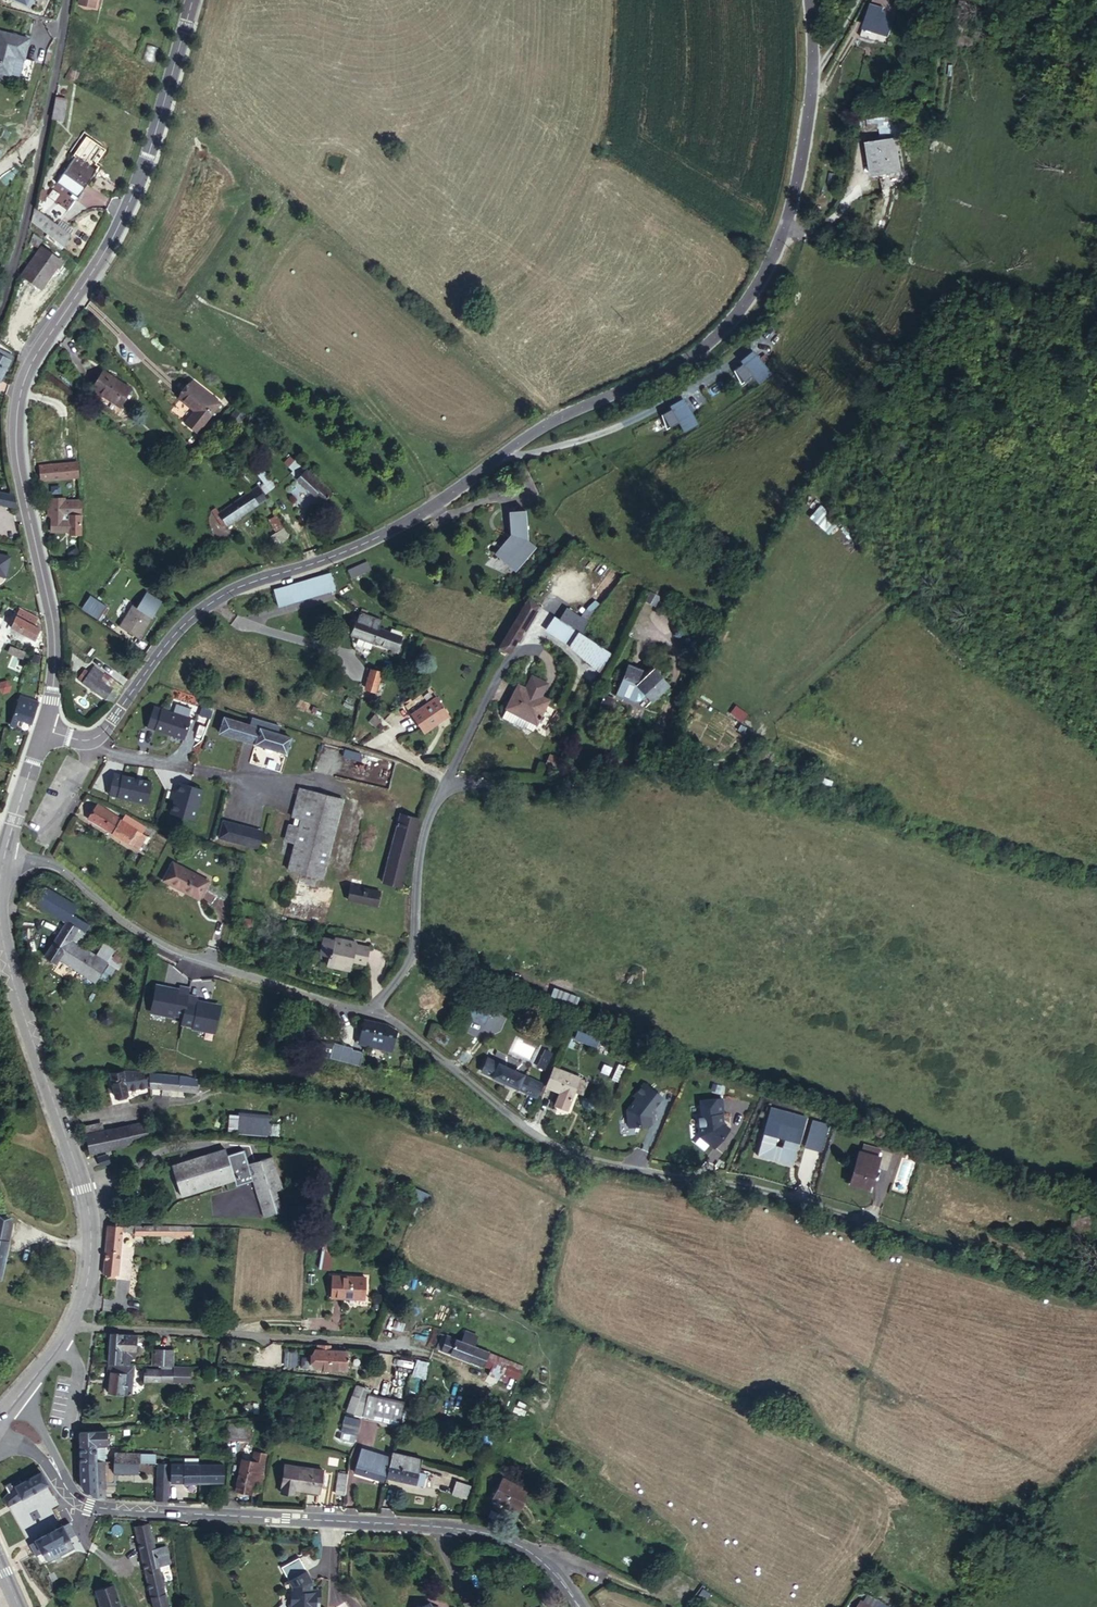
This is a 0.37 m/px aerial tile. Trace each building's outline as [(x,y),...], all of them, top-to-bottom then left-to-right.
[(959,30),(967,30),(969,0),(961,0),(959,30)] [(871,4),(864,26),(878,31),(877,33),(888,37),(894,17),(882,12),(884,8),(871,4)] [(878,31),(864,26),(860,36),(874,41),(877,33),(878,31)] [(0,32),(0,73),(11,75),(15,58),(23,60),(28,38),(0,32)] [(15,58),(11,75),(19,77),(23,60),(15,58)] [(66,99),(56,97),(52,118),(62,120),(66,99)] [(893,123),(874,126),(876,141),(895,138),(893,123)] [(868,142),(872,176),(900,172),(895,138),(876,141),(868,142)] [(59,176),(60,177),(81,191),(95,170),(74,156),(59,176)] [(81,191),(60,177),(56,182),(77,196),(81,191)] [(36,209),(32,222),(64,246),(70,235),(36,209)] [(33,234),(30,244),(37,248),(42,241),(33,234)] [(41,248),(21,276),(41,289),(60,261),(41,248)] [(3,357),(5,352),(0,349),(0,379),(10,361),(3,357)] [(5,352),(3,357),(10,361),(12,356),(5,352)] [(741,363),(743,366),(755,357),(753,355),(741,363)] [(743,366),(733,373),(742,386),(752,379),(757,387),(770,378),(755,357),(743,366)] [(103,371),(92,388),(119,406),(130,389),(103,371)] [(193,382),(179,399),(195,411),(185,423),(197,432),(220,403),(193,382)] [(669,405),(670,408),(684,401),(682,398),(669,405)] [(670,408),(660,414),(667,428),(678,422),(683,430),(696,423),(684,401),(670,408)] [(237,408),(230,415),(237,421),(243,413),(237,408)] [(331,494),(291,456),(284,463),(292,470),(290,473),(322,503),(331,494)] [(43,466),(44,480),(59,478),(59,465),(43,466)] [(264,483),(260,486),(265,493),(275,486),(262,469),(257,474),(264,483)] [(227,524),(265,498),(258,487),(250,492),(219,513),(220,514),(226,524),(227,524)] [(13,494),(2,492),(0,501),(0,504),(16,508),(13,494)] [(69,535),(80,535),(80,515),(81,515),(81,501),(64,501),(64,498),(51,499),(52,532),(69,532),(69,535)] [(810,517),(825,530),(835,518),(821,505),(810,517)] [(502,543),(503,547),(500,550),(500,555),(518,569),(535,548),(526,541),(522,513),(507,515),(511,542),(502,543)] [(225,524),(226,524),(220,514),(216,517),(222,526),(225,524)] [(270,535),(275,543),(287,535),(275,516),(269,520),(276,532),(270,535)] [(352,578),(357,576),(370,570),(367,562),(348,571),(352,578)] [(370,570),(357,576),(359,582),(373,576),(370,570)] [(335,591),(330,573),(273,589),(278,607),(335,591)] [(659,598),(649,593),(645,600),(655,605),(659,598)] [(90,597),(83,608),(100,619),(107,609),(90,597)] [(538,606),(528,600),(500,647),(509,652),(538,606)] [(582,615),(589,620),(600,605),(593,600),(582,615)] [(152,617),(133,605),(120,626),(139,638),(152,617)] [(378,628),(381,620),(365,614),(367,609),(362,607),(357,620),(356,620),(351,634),(396,651),(402,636),(378,628)] [(574,630),(581,634),(588,623),(566,609),(559,620),(574,630)] [(20,610),(11,626),(34,640),(40,629),(34,625),(37,619),(20,610)] [(65,613),(68,627),(77,626),(74,611),(65,613)] [(545,629),(566,643),(574,630),(553,616),(545,629)] [(566,643),(583,657),(591,640),(574,630),(566,643)] [(591,640),(583,657),(602,674),(609,652),(591,640)] [(77,680),(111,702),(128,678),(127,677),(110,666),(105,673),(94,665),(89,672),(84,669),(77,680)] [(629,667),(621,688),(635,693),(639,689),(653,703),(669,687),(653,671),(649,675),(629,667)] [(375,693),(381,673),(370,669),(365,690),(375,693)] [(526,688),(517,685),(506,708),(506,709),(502,717),(524,729),(525,727),(532,731),(536,723),(537,724),(549,700),(538,695),(544,685),(531,678),(526,688)] [(600,705),(610,709),(614,698),(604,694),(600,705)] [(16,726),(19,718),(31,723),(37,702),(20,696),(10,724),(16,726)] [(410,714),(423,732),(448,714),(435,696),(410,714)] [(183,739),(189,720),(153,709),(146,731),(180,741),(183,739)] [(5,726),(10,713),(3,710),(0,718),(0,724),(5,726)] [(250,725),(224,717),(219,733),(286,753),(291,737),(277,733),(279,727),(252,719),(250,725)] [(550,755),(545,764),(554,769),(559,759),(550,755)] [(295,844),(288,870),(322,879),(343,799),(299,788),(292,817),(301,819),(299,828),(295,844)] [(96,806),(89,820),(138,849),(151,828),(148,826),(147,828),(125,814),(120,821),(96,806)] [(400,814),(383,882),(400,886),(418,819),(400,814)] [(221,830),(219,838),(255,847),(259,831),(224,821),(221,830)] [(283,841),(295,844),(299,828),(288,825),(283,841)] [(163,880),(199,899),(208,881),(172,863),(163,880)] [(70,911),(73,907),(79,897),(56,881),(47,895),(70,911)] [(351,886),(348,900),(377,906),(380,892),(351,886)] [(79,897),(73,907),(78,911),(85,901),(79,897)] [(59,959),(94,982),(106,964),(78,945),(86,934),(78,929),(82,923),(71,916),(45,956),(55,964),(59,959)] [(251,918),(242,916),(240,926),(249,928),(251,918)] [(323,936),(319,954),(327,956),(325,967),(348,972),(351,963),(364,966),(368,950),(354,947),(355,943),(323,936)] [(155,988),(151,1008),(173,1013),(173,1011),(183,1014),(185,1004),(187,997),(177,995),(177,993),(155,988)] [(550,999),(574,1008),(578,997),(555,989),(550,999)] [(471,996),(463,1015),(480,1023),(489,1003),(471,996)] [(185,1004),(183,1014),(182,1021),(192,1023),(191,1025),(214,1030),(218,1009),(196,1004),(195,1007),(185,1004)] [(112,1015),(106,1012),(100,1015),(100,1022),(106,1025),(112,1022),(112,1015)] [(387,1025),(364,1020),(361,1033),(367,1034),(384,1038),(393,1041),(395,1034),(387,1025)] [(573,1038),(596,1048),(600,1039),(577,1029),(573,1038)] [(365,1041),(367,1034),(361,1033),(358,1032),(356,1039),(365,1041)] [(384,1038),(367,1034),(365,1041),(382,1045),(384,1038)] [(339,1058),(340,1050),(314,1044),(312,1053),(339,1058)] [(551,1052),(543,1049),(537,1065),(544,1068),(551,1052)] [(354,1065),(360,1066),(363,1054),(340,1050),(339,1058),(347,1060),(346,1063),(354,1065)] [(501,1062),(518,1070),(521,1064),(504,1056),(501,1062)] [(516,1072),(497,1062),(487,1058),(481,1071),(535,1097),(542,1084),(516,1072)] [(346,1063),(345,1063),(344,1070),(353,1072),(354,1065),(346,1063)] [(580,1078),(553,1067),(546,1086),(559,1092),(554,1105),(567,1110),(575,1090),(580,1078)] [(124,1071),(109,1073),(112,1088),(113,1093),(114,1097),(128,1094),(128,1090),(150,1088),(148,1073),(124,1071)] [(196,1093),(197,1080),(178,1078),(178,1080),(155,1078),(153,1089),(196,1093)] [(585,1080),(580,1078),(575,1090),(580,1093),(585,1080)] [(662,1094),(645,1081),(635,1093),(638,1095),(628,1108),(629,1125),(651,1122),(651,1114),(655,1108),(653,1106),(662,1094)] [(584,1106),(586,1108),(588,1108),(590,1108),(592,1107),(594,1106),(594,1104),(594,1101),(594,1099),(592,1098),(590,1097),(588,1097),(586,1097),(584,1098),(583,1100),(583,1102),(583,1104),(584,1106)] [(699,1137),(714,1149),(729,1132),(722,1126),(721,1126),(720,1116),(723,1116),(722,1100),(700,1102),(701,1119),(698,1119),(699,1137)] [(278,1136),(279,1124),(271,1124),(272,1114),(237,1112),(236,1134),(278,1136)] [(130,1142),(144,1139),(142,1127),(127,1130),(127,1127),(85,1135),(89,1154),(130,1145),(130,1142)] [(263,1217),(281,1211),(275,1191),(281,1189),(272,1158),(248,1165),(243,1151),(227,1156),(225,1150),(172,1166),(180,1196),(234,1180),(236,1186),(252,1181),(263,1217)] [(851,1183),(869,1188),(877,1159),(860,1153),(851,1183)] [(100,1165),(109,1163),(107,1155),(98,1158),(100,1165)] [(426,1204),(430,1195),(413,1187),(409,1197),(426,1204)] [(1082,1228),(1089,1230),(1092,1217),(1074,1214),(1071,1229),(1082,1231),(1082,1228)] [(0,1279),(11,1224),(0,1222),(0,1279)] [(121,1226),(107,1225),(106,1227),(103,1273),(118,1274),(121,1231),(121,1226)] [(191,1227),(134,1227),(135,1232),(134,1235),(170,1235),(176,1239),(191,1239),(191,1227)] [(328,1269),(332,1245),(323,1242),(318,1267),(328,1269)] [(331,1297),(363,1299),(364,1279),(332,1277),(331,1297)] [(392,1327),(401,1331),(403,1324),(395,1320),(392,1327)] [(436,1347),(516,1379),(522,1367),(473,1347),(477,1337),(465,1331),(461,1342),(441,1335),(436,1347)] [(137,1335),(110,1333),(108,1364),(128,1364),(129,1359),(134,1359),(137,1335)] [(329,1351),(329,1346),(319,1345),(319,1350),(315,1349),(314,1368),(345,1371),(346,1351),(329,1351)] [(156,1365),(173,1366),(173,1351),(156,1350),(156,1365)] [(109,1392),(130,1394),(132,1367),(108,1365),(108,1371),(110,1371),(109,1392)] [(159,1381),(160,1370),(146,1369),(145,1381),(159,1381)] [(522,1382),(540,1390),(545,1378),(527,1369),(522,1382)] [(172,1382),(173,1370),(160,1370),(159,1381),(172,1382)] [(348,1411),(360,1415),(368,1389),(356,1385),(348,1411)] [(384,1420),(396,1423),(398,1418),(385,1414),(384,1420)] [(341,1432),(355,1434),(356,1435),(359,1420),(344,1416),(340,1431),(341,1432)] [(429,1429),(435,1431),(438,1421),(432,1419),(429,1429)] [(228,1438),(246,1439),(247,1424),(228,1424),(228,1438)] [(106,1431),(79,1432),(80,1446),(104,1447),(104,1445),(106,1444),(106,1434),(106,1431)] [(353,1442),(355,1434),(341,1432),(340,1439),(353,1442)] [(114,1435),(106,1434),(106,1444),(114,1445),(114,1435)] [(274,1446),(284,1449),(286,1443),(276,1440),(274,1446)] [(104,1447),(80,1446),(80,1461),(103,1462),(103,1456),(104,1456),(104,1447)] [(354,1472),(381,1480),(388,1460),(376,1457),(377,1454),(361,1449),(354,1472)] [(421,1459),(392,1452),(386,1478),(422,1487),(425,1474),(418,1472),(421,1459)] [(152,1464),(155,1464),(155,1455),(115,1453),(115,1462),(138,1463),(152,1464)] [(253,1484),(263,1486),(269,1456),(255,1453),(253,1462),(243,1460),(236,1492),(251,1495),(253,1484)] [(103,1462),(80,1461),(81,1484),(85,1492),(97,1498),(104,1498),(103,1462)] [(138,1463),(115,1462),(114,1472),(138,1473),(138,1463)] [(170,1483),(200,1483),(200,1465),(169,1464),(170,1483)] [(200,1465),(200,1483),(223,1482),(223,1464),(200,1465)] [(293,1489),(318,1493),(322,1470),(283,1464),(279,1492),(292,1494),(293,1489)] [(14,1503),(47,1484),(41,1472),(15,1486),(9,1493),(14,1503)] [(335,1489),(345,1491),(347,1474),(338,1473),(335,1489)] [(492,1499),(517,1512),(528,1492),(502,1478),(492,1499)] [(156,1479),(156,1503),(168,1504),(169,1479),(156,1479)] [(452,1494),(465,1498),(470,1486),(456,1481),(452,1494)] [(7,1507),(14,1503),(9,1493),(3,1499),(7,1507)] [(75,1535),(68,1523),(62,1526),(61,1525),(34,1540),(35,1541),(28,1544),(34,1556),(75,1535)] [(134,1526),(153,1606),(162,1606),(167,1606),(158,1566),(169,1564),(165,1547),(154,1550),(148,1523),(134,1526)] [(560,1540),(574,1548),(577,1543),(562,1536),(560,1540)] [(284,1583),(289,1592),(292,1592),(292,1606),(317,1606),(317,1601),(321,1601),(322,1592),(314,1591),(314,1588),(314,1581),(308,1570),(284,1583)] [(113,1585),(95,1590),(100,1606),(119,1606),(113,1585)]
